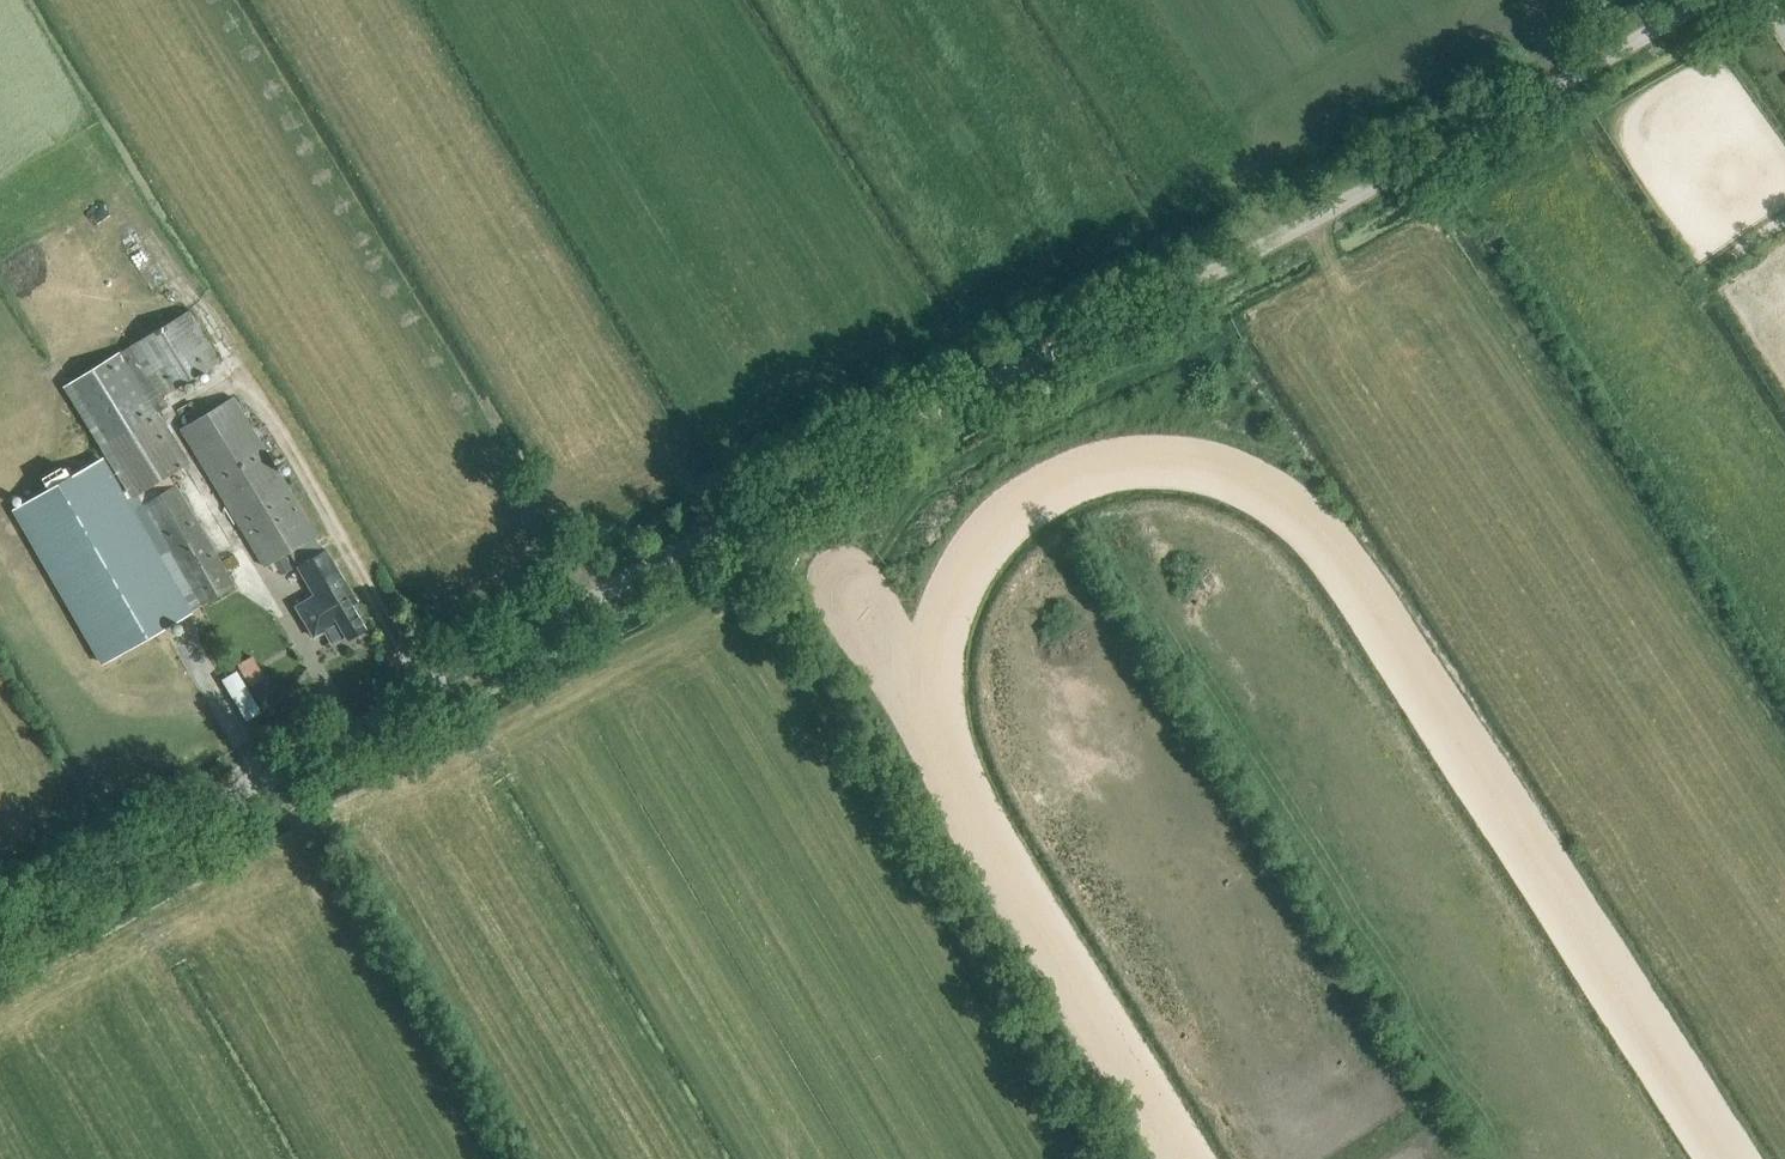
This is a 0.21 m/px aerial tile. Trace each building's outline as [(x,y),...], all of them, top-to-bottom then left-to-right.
[(218,556),(170,474),(190,462),(159,412),(168,406),(163,397),(221,364),(189,310),(63,387),(131,498),(136,495),(142,504),(139,506),(197,605),(236,584),(218,556)] [(314,537),(317,535),(233,398),(181,430),(264,567),(273,562),(279,573),(290,566),(284,555),(288,552),(297,566),(322,551),(314,537)] [(48,489),(11,510),(101,666),(162,631),(192,613),(103,457),(69,477),(63,465),(41,478),(48,489)] [(347,640),(366,629),(351,606),(357,602),(325,549),(297,566),(314,596),(295,606),(314,639),(325,633),(331,643),(344,635),(347,640)] [(274,693),(254,657),(239,665),(259,702),(274,693)] [(246,721),(261,712),(236,671),(221,680),(246,721)]
